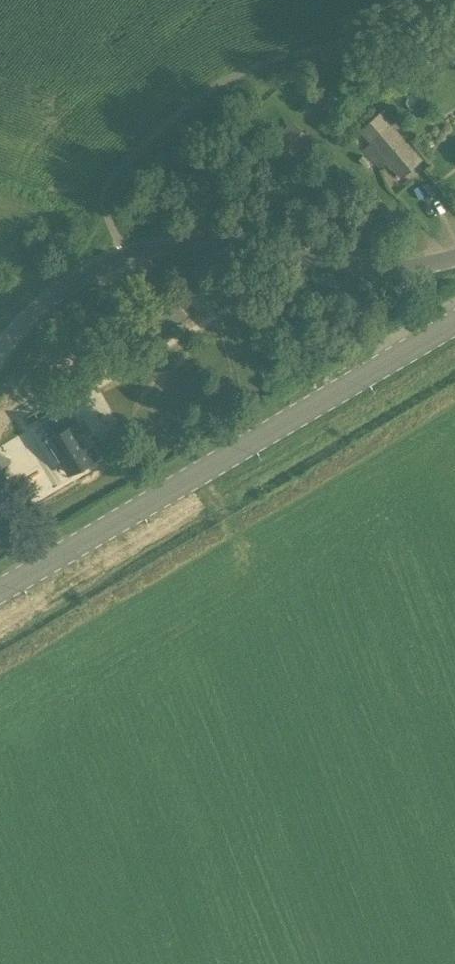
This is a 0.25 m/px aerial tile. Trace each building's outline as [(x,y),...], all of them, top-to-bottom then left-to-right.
[(419,160),(388,124),(379,112),(361,129),(373,142),(365,149),(380,167),(388,161),(401,176),(419,160)] [(85,416),(80,420),(71,405),(40,423),(48,438),(44,440),(57,461),(61,458),(69,472),(72,471),(76,472),(82,468),(82,465),(98,456),(86,435),(93,431),(85,416)]
